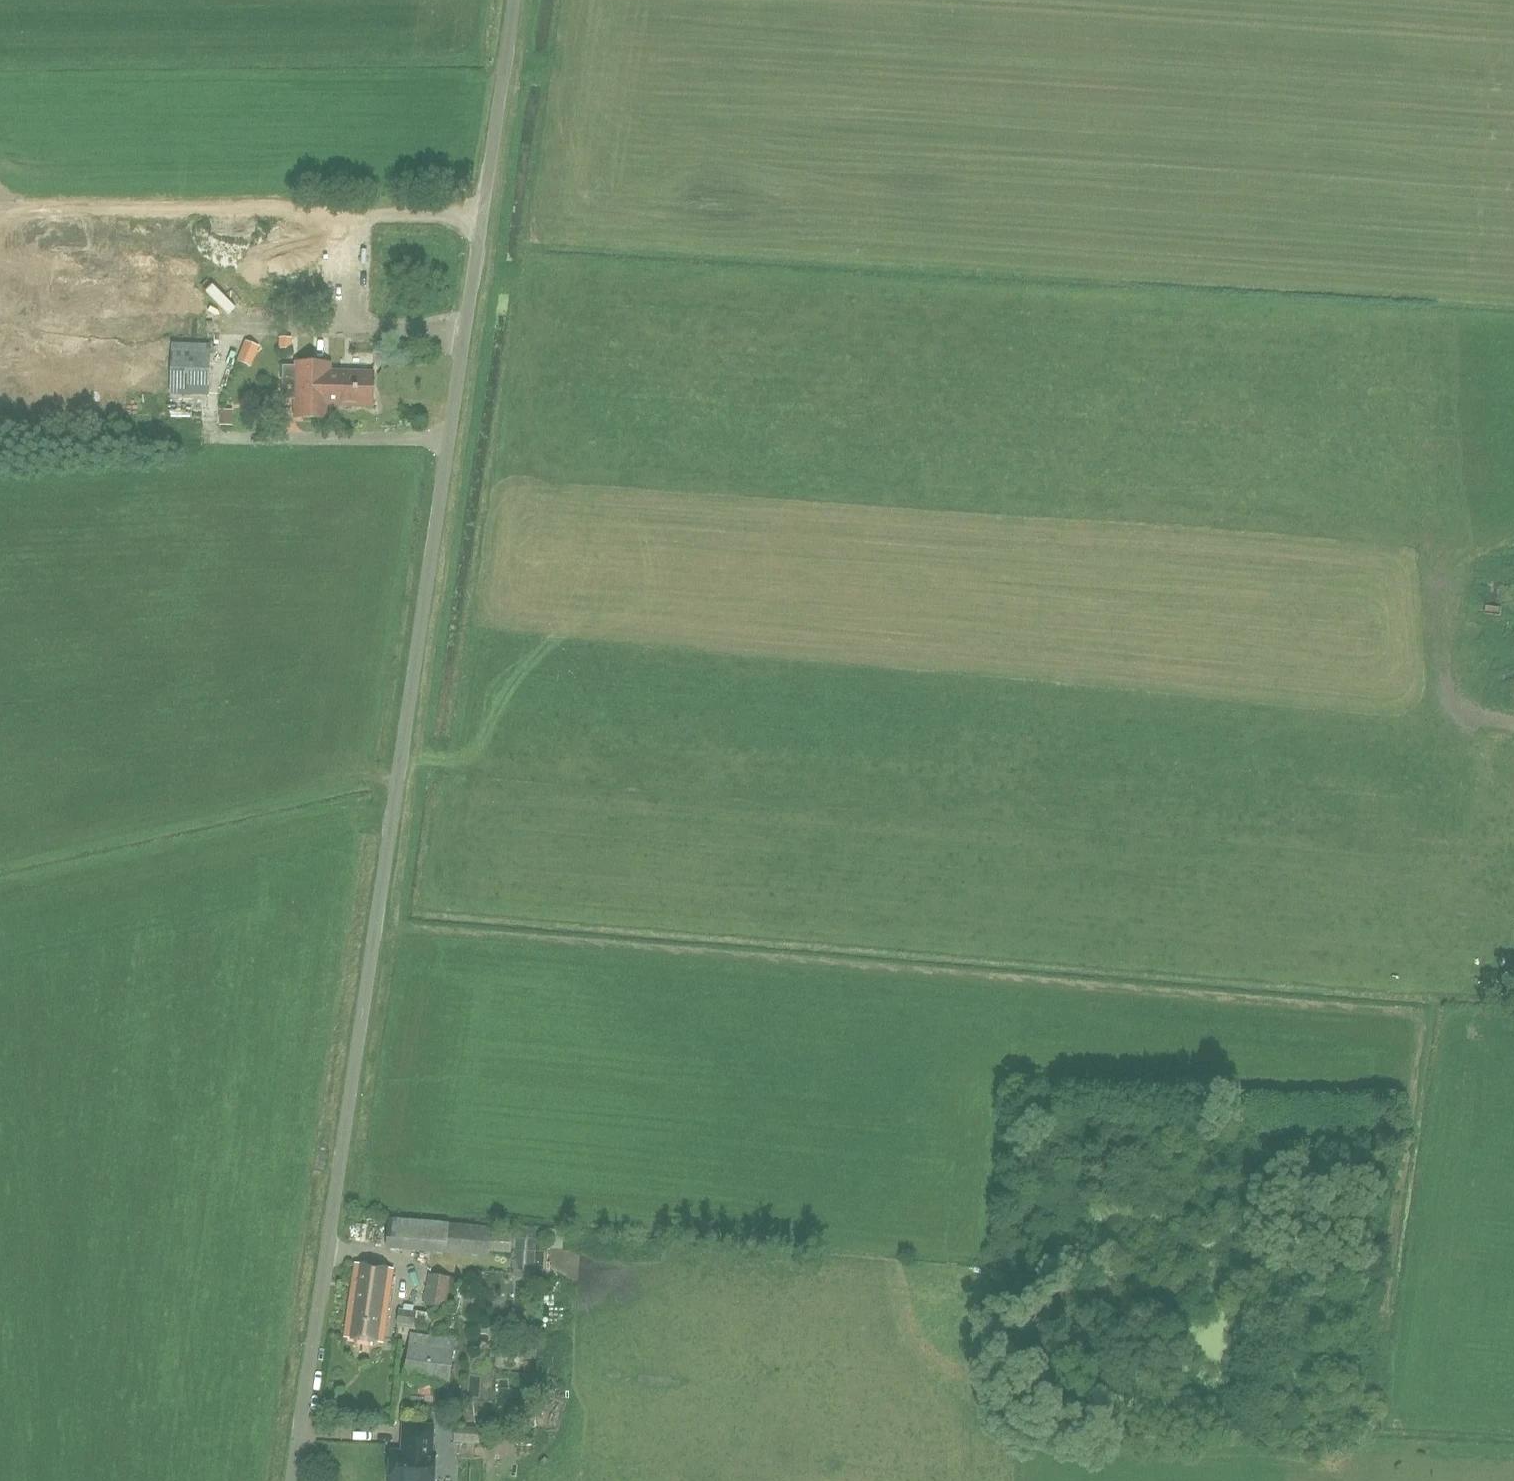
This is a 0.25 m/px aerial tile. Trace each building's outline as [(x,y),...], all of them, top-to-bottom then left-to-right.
[(280,337),(280,348),(290,348),(290,338),(280,337)] [(259,347),(245,341),(237,360),(251,366),(259,347)] [(209,345),(173,344),(171,392),(208,394),(209,345)] [(328,371),(328,363),(294,362),(294,364),(283,364),(282,384),(294,384),(294,416),(327,417),(327,404),(372,405),(373,373),(328,371)] [(510,1251),(512,1231),(489,1230),(489,1224),(448,1221),(388,1216),(385,1247),(444,1253),(445,1250),(487,1254),(488,1250),(510,1251)] [(382,1343),(393,1268),(355,1262),(344,1337),(382,1343)] [(446,1307),(450,1275),(428,1272),(423,1304),(446,1307)] [(431,1322),(432,1312),(415,1309),(398,1306),(396,1322),(413,1325),(414,1319),(431,1322)] [(449,1382),(455,1339),(411,1333),(405,1376),(449,1382)] [(478,1442),(479,1426),(454,1424),(453,1442),(478,1442)] [(432,1426),(404,1425),(403,1452),(391,1452),(389,1480),(434,1480),(435,1454),(430,1453),(432,1426)]
